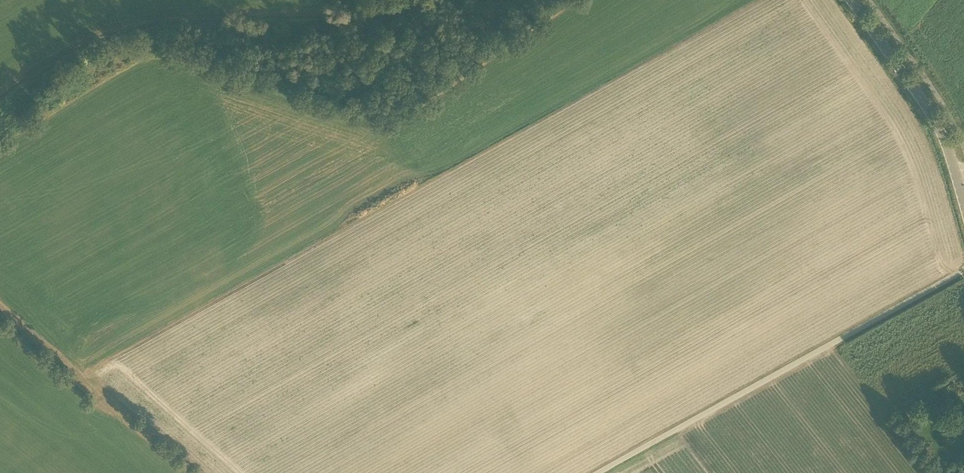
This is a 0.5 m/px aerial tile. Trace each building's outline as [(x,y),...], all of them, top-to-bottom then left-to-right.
[(911,425),(904,417),(900,421),(906,428),(911,425)]
